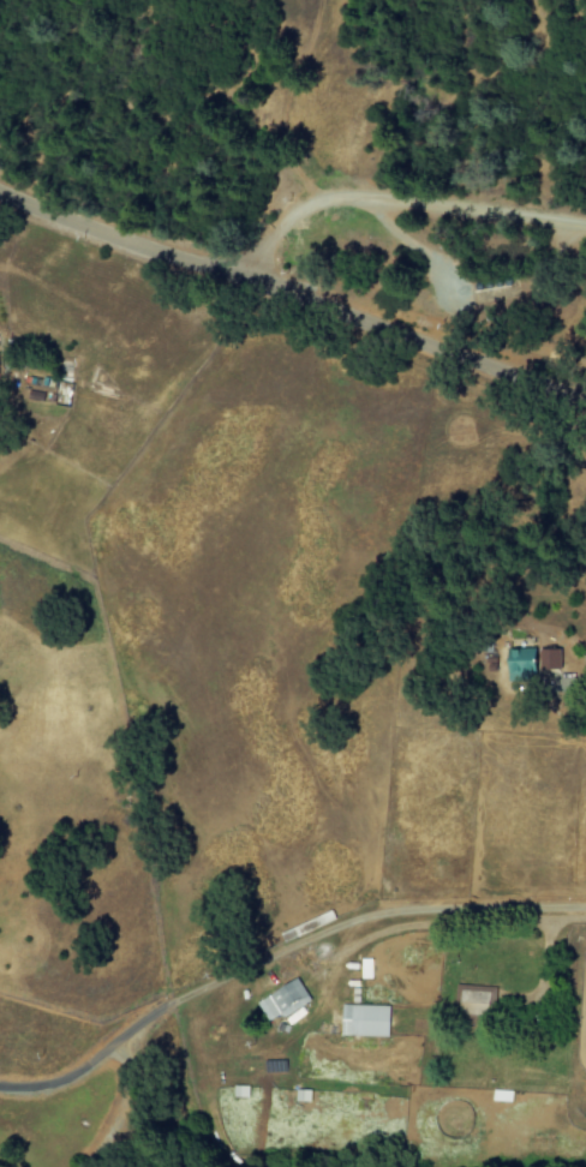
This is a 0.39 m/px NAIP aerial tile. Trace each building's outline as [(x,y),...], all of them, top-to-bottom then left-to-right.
[(504,650),(504,682),(533,682),(533,650),(504,650)] [(559,650),(538,650),(538,671),(558,671),(559,650)] [(308,1002),(297,979),(255,1000),(267,1023),(308,1002)] [(487,1005),(494,1006),(495,986),(459,985),(458,1014),(487,1015),(487,1005)] [(388,1006),(341,1005),(340,1035),(387,1036),(388,1006)]
